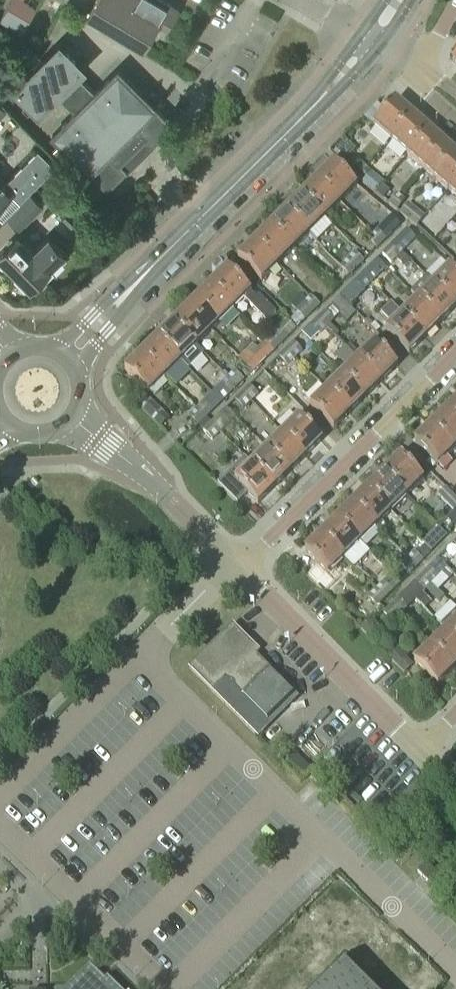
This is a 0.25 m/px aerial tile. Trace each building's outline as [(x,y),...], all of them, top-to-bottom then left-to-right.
[(14,28),(22,32),(36,7),(33,5),(24,0),(12,0),(1,20),(14,28)] [(167,27),(178,8),(164,0),(95,0),(87,14),(144,47),(158,22),(167,27)] [(32,32),(27,42),(37,48),(43,38),(32,32)] [(108,189),(173,125),(156,108),(157,107),(154,105),(139,90),(119,70),(96,92),(76,74),(83,67),(76,61),(77,61),(67,51),(66,51),(60,45),(47,58),(40,64),(40,65),(37,68),(37,67),(30,74),(31,74),(18,87),(40,110),(44,106),(51,100),(51,99),(57,93),(75,112),(53,135),(91,173),(91,172),(108,189)] [(392,143),(413,119),(395,103),(374,127),(392,143)] [(410,159),(431,135),(413,119),(392,143),(410,159)] [(428,175),(449,151),(431,135),(410,159),(428,175)] [(339,145),(334,151),(345,161),(350,156),(339,145)] [(5,182),(0,176),(0,204),(11,193),(19,202),(55,166),(38,149),(5,182)] [(455,180),(455,157),(449,151),(428,175),(446,191),(455,180)] [(354,175),(363,166),(356,159),(347,167),(354,175)] [(333,165),(318,180),(340,203),(356,187),(333,165)] [(363,166),(354,175),(362,182),(370,173),(363,166)] [(318,180),(302,196),(324,219),(340,203),(318,180)] [(446,191),(455,200),(455,180),(446,191)] [(383,199),(391,190),(383,184),(376,193),(383,199)] [(43,205),(30,192),(6,217),(19,229),(43,205)] [(396,195),(388,205),(397,212),(404,202),(396,195)] [(302,196),(286,212),(309,234),(314,240),(330,225),(324,219),(302,196)] [(416,228),(421,221),(425,217),(414,208),(413,209),(408,205),(400,214),(416,228)] [(425,217),(421,221),(432,230),(444,217),(433,208),(426,217),(425,217)] [(286,212),(270,227),(293,250),(309,234),(286,212)] [(382,226),(375,233),(383,242),(391,235),(392,233),(383,224),(382,226)] [(270,227),(254,243),(277,266),(293,250),(270,227)] [(376,249),(383,242),(375,233),(367,241),(376,249)] [(34,250),(17,234),(0,251),(0,258),(30,288),(51,267),(50,267),(65,251),(49,235),(34,250)] [(389,248),(398,257),(405,249),(396,240),(389,248)] [(254,243),(239,259),(261,281),(277,266),(254,243)] [(390,264),(398,257),(389,248),(382,255),(390,264)] [(347,261),(356,269),(363,262),(354,253),(347,261)] [(397,259),(404,267),(410,261),(402,254),(397,259)] [(340,268),(348,277),(356,269),(347,261),(340,268)] [(361,275),(370,284),(378,277),(369,268),(361,275)] [(227,270),(209,288),(232,311),(244,299),(266,323),(277,313),(259,295),(256,299),(250,292),(249,293),(227,270)] [(455,309),(455,308),(455,277),(449,270),(434,284),(427,277),(425,279),(433,286),(455,309)] [(363,291),(370,284),(361,275),(354,282),(363,291)] [(417,301),(440,324),(455,309),(433,286),(425,279),(411,294),(418,300),(417,301)] [(354,282),(340,298),(349,306),(363,291),(354,282)] [(209,288),(192,305),(215,328),(232,311),(209,288)] [(310,297),(307,300),(302,295),(291,306),(297,310),(295,312),(304,321),(319,306),(310,297)] [(316,320),(325,328),(333,320),(340,315),(347,323),(356,314),(340,298),(325,312),(324,312),(316,320)] [(424,340),(440,324),(417,301),(401,317),(424,340)] [(192,305),(175,322),(197,345),(215,328),(192,305)] [(408,356),(424,340),(401,317),(390,305),(382,313),(393,324),(385,333),(408,356)] [(272,352),(287,337),(296,329),(287,319),(278,328),(264,343),(272,352)] [(318,335),(325,328),(316,320),(310,326),(318,335)] [(175,322),(157,340),(180,362),(188,370),(205,353),(197,345),(175,322)] [(157,340),(142,355),(164,378),(180,362),(157,340)] [(253,344),(238,359),(241,362),(252,374),(266,360),(265,359),(272,352),(264,343),(257,349),(253,344)] [(285,350),(294,359),(301,351),(293,343),(285,350)] [(357,360),(380,383),(396,367),(373,344),(357,360)] [(278,357),(287,366),(294,359),(285,350),(278,357)] [(142,355),(126,371),(148,394),(164,378),(142,355)] [(364,399),(380,383),(357,360),(341,376),(364,399)] [(227,379),(236,388),(243,381),(234,372),(227,379)] [(348,414),(364,399),(341,376),(326,391),(348,414)] [(220,387),(212,394),(220,403),(229,395),(236,388),(227,379),(220,387)] [(241,394),(250,403),(257,395),(249,387),(241,394)] [(332,430),(348,414),(326,391),(309,407),(332,430)] [(212,394),(203,403),(212,412),(220,403),(212,394)] [(243,410),(250,403),(241,394),(234,401),(243,410)] [(148,397),(138,406),(161,429),(170,420),(148,397)] [(446,412),(455,421),(455,402),(446,412)] [(196,410),(205,419),(212,412),(203,403),(196,410)] [(209,425),(218,434),(226,426),(235,418),(226,408),(217,417),(209,425)] [(197,426),(205,419),(196,410),(189,417),(197,426)] [(455,448),(455,421),(446,412),(431,427),(454,450),(455,448)] [(281,436),(304,458),(320,442),(297,420),(281,436)] [(212,441),(218,434),(209,425),(203,432),(212,441)] [(446,458),(454,450),(431,427),(415,443),(437,466),(438,465),(445,471),(452,464),(446,458)] [(288,474),(304,458),(281,436),(266,451),(288,474)] [(250,467),(273,489),(288,474),(266,451),(252,465),(245,458),(243,460),(250,467)] [(399,458),(384,474),(406,497),(422,481),(399,458)] [(237,504),(247,495),(257,505),(273,489),(250,467),(243,460),(218,485),(237,504)] [(384,474),(368,489),(391,512),(406,497),(384,474)] [(438,496),(454,512),(455,514),(455,499),(446,488),(438,496)] [(368,489),(352,505),(375,528),(391,512),(368,489)] [(352,505),(337,520),(359,543),(375,528),(352,505)] [(446,520),(455,528),(455,527),(455,514),(454,512),(446,520)] [(337,520),(321,536),(344,559),(352,567),(367,551),(359,543),(337,520)] [(438,528),(423,543),(432,552),(447,537),(438,528)] [(321,536),(305,552),(328,575),(344,559),(321,536)] [(406,560),(415,568),(422,561),(414,552),(406,560)] [(407,576),(415,568),(406,560),(399,567),(407,576)] [(433,564),(422,575),(430,584),(438,592),(454,576),(446,569),(437,560),(433,564)] [(375,590),(384,599),(391,592),(401,583),(392,574),(375,590)] [(423,591),(430,584),(422,575),(406,591),(416,601),(425,610),(432,603),(423,593),(424,592),(423,591)] [(376,607),(384,599),(375,590),(368,598),(376,607)] [(408,609),(416,601),(406,591),(390,607),(398,616),(407,608),(408,609)] [(392,622),(398,616),(390,607),(383,614),(392,622)] [(441,625),(446,631),(446,632),(455,642),(455,611),(441,625)] [(371,619),(361,628),(368,635),(378,626),(371,619)] [(258,653),(232,626),(189,668),(256,735),(295,697),(254,657),(258,653)] [(455,666),(455,642),(446,632),(430,647),(452,670),(455,666)] [(406,659),(410,655),(401,647),(389,660),(404,674),(404,675),(413,666),(406,659)] [(437,685),(452,670),(430,647),(415,662),(437,685)] [(424,863),(416,872),(432,887),(440,879),(424,863)] [(344,961),(317,988),(372,988),(344,961)] [(108,978),(105,980),(89,965),(65,988),(119,988),(108,978)]
